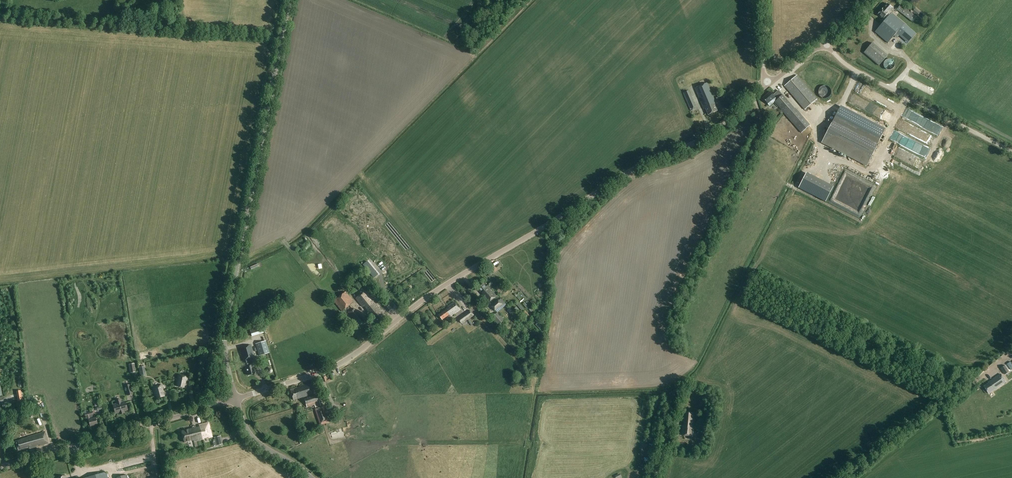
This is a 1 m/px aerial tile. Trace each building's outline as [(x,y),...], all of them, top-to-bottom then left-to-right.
[(888,43),(896,33),(908,43),(916,33),(904,24),(892,13),(895,10),(887,4),(883,8),(878,14),(883,19),(882,20),(884,22),(875,32),(888,43)] [(901,5),(897,10),(909,20),(914,14),(912,13),(901,5)] [(864,53),(879,66),(888,56),(873,43),(864,53)] [(888,70),(891,70),(892,70),(894,68),(895,64),(894,61),(891,60),(887,59),(886,60),(884,62),(883,65),(885,68),(885,69),(888,70)] [(784,86),(805,110),(817,99),(796,75),(784,86)] [(718,111),(714,104),(716,103),(707,83),(695,88),(704,109),(706,109),(709,115),(718,111)] [(820,97),(824,99),(827,98),(829,97),(831,95),(831,92),(831,90),(829,87),(826,86),(823,86),(820,87),(819,89),(818,93),(819,95),(820,97)] [(682,113),(686,112),(684,106),(687,105),(682,90),(679,91),(678,89),(674,90),(682,113)] [(801,133),(806,129),(792,112),(795,109),(793,107),(779,91),(773,95),(770,92),(763,98),(769,106),(775,102),(785,114),(801,133)] [(822,142),(867,165),(879,140),(835,117),(822,142)] [(792,125),(788,128),(794,137),(799,133),(792,125)] [(775,167),(779,171),(784,167),(779,162),(775,167)] [(807,172),(799,187),(825,201),(833,186),(807,172)] [(539,222),(527,229),(530,233),(541,227),(539,222)] [(368,260),(363,264),(374,278),(379,274),(368,260)] [(489,303),(496,296),(487,286),(486,287),(483,284),(478,289),(484,296),(483,296),(489,303)] [(364,306),(372,300),(365,291),(356,298),(363,307),(364,306)] [(353,302),(346,292),(334,301),(342,311),(353,302)] [(477,296),(473,300),(480,308),(485,304),(477,296)] [(501,299),(492,307),(495,310),(497,312),(506,304),(501,299)] [(379,324),(386,318),(382,313),(383,313),(373,300),(365,307),(368,311),(367,311),(377,324),(378,323),(379,324)] [(383,304),(389,312),(391,309),(385,302),(383,304)] [(450,316),(460,310),(454,302),(448,307),(449,308),(439,315),(442,320),(449,315),(450,316)] [(359,325),(364,322),(354,308),(348,312),(355,321),(356,320),(359,325)] [(341,312),(349,328),(354,325),(346,310),(341,312)] [(471,311),(459,319),(461,323),(462,324),(474,315),(471,311)] [(492,318),(499,325),(504,320),(497,313),(492,318)] [(250,330),(252,335),(264,331),(262,327),(250,330)] [(376,333),(373,328),(364,333),(367,338),(376,333)] [(265,341),(256,344),(259,356),(269,353),(265,341)] [(248,375),(255,373),(252,363),(251,360),(248,361),(248,359),(254,357),(250,346),(241,348),(240,348),(248,375)] [(1001,368),(1005,374),(1009,371),(1005,365),(1001,368)] [(983,386),(984,388),(989,394),(1006,382),(1001,375),(1000,374),(988,382),(989,383),(983,386)] [(186,383),(187,376),(178,375),(176,384),(177,384),(177,386),(184,388),(184,383),(186,383)] [(297,387),(290,389),(290,390),(294,400),(314,394),(310,384),(310,383),(300,386),(300,387),(297,388),(297,387)] [(164,396),(161,385),(153,387),(155,396),(156,396),(157,398),(164,396)] [(155,402),(154,392),(146,393),(147,403),(155,402)] [(315,405),(316,407),(321,406),(317,394),(305,398),(307,407),(315,405)] [(122,412),(127,410),(125,402),(122,403),(121,399),(115,400),(116,404),(113,405),(115,414),(120,412),(120,413),(123,413),(122,412)] [(324,406),(315,409),(320,425),(329,422),(326,414),(325,415),(324,412),(325,411),(324,406)] [(92,418),(91,415),(93,414),(92,411),(84,414),(85,417),(86,417),(87,420),(88,420),(90,426),(97,424),(95,417),(92,418)] [(693,420),(694,413),(685,412),(685,419),(684,419),(682,436),(693,437),(695,420),(693,420)] [(199,425),(199,427),(202,440),(204,439),(204,438),(208,437),(208,438),(212,437),(208,423),(199,425)] [(202,440),(199,427),(196,428),(195,426),(191,427),(192,429),(181,431),(184,443),(193,441),(193,442),(202,440)] [(30,449),(48,443),(45,432),(19,440),(19,441),(16,442),(18,451),(30,448),(30,449)] [(214,438),(216,446),(223,444),(221,436),(214,438)] [(206,448),(214,446),(213,438),(204,440),(206,448)]
